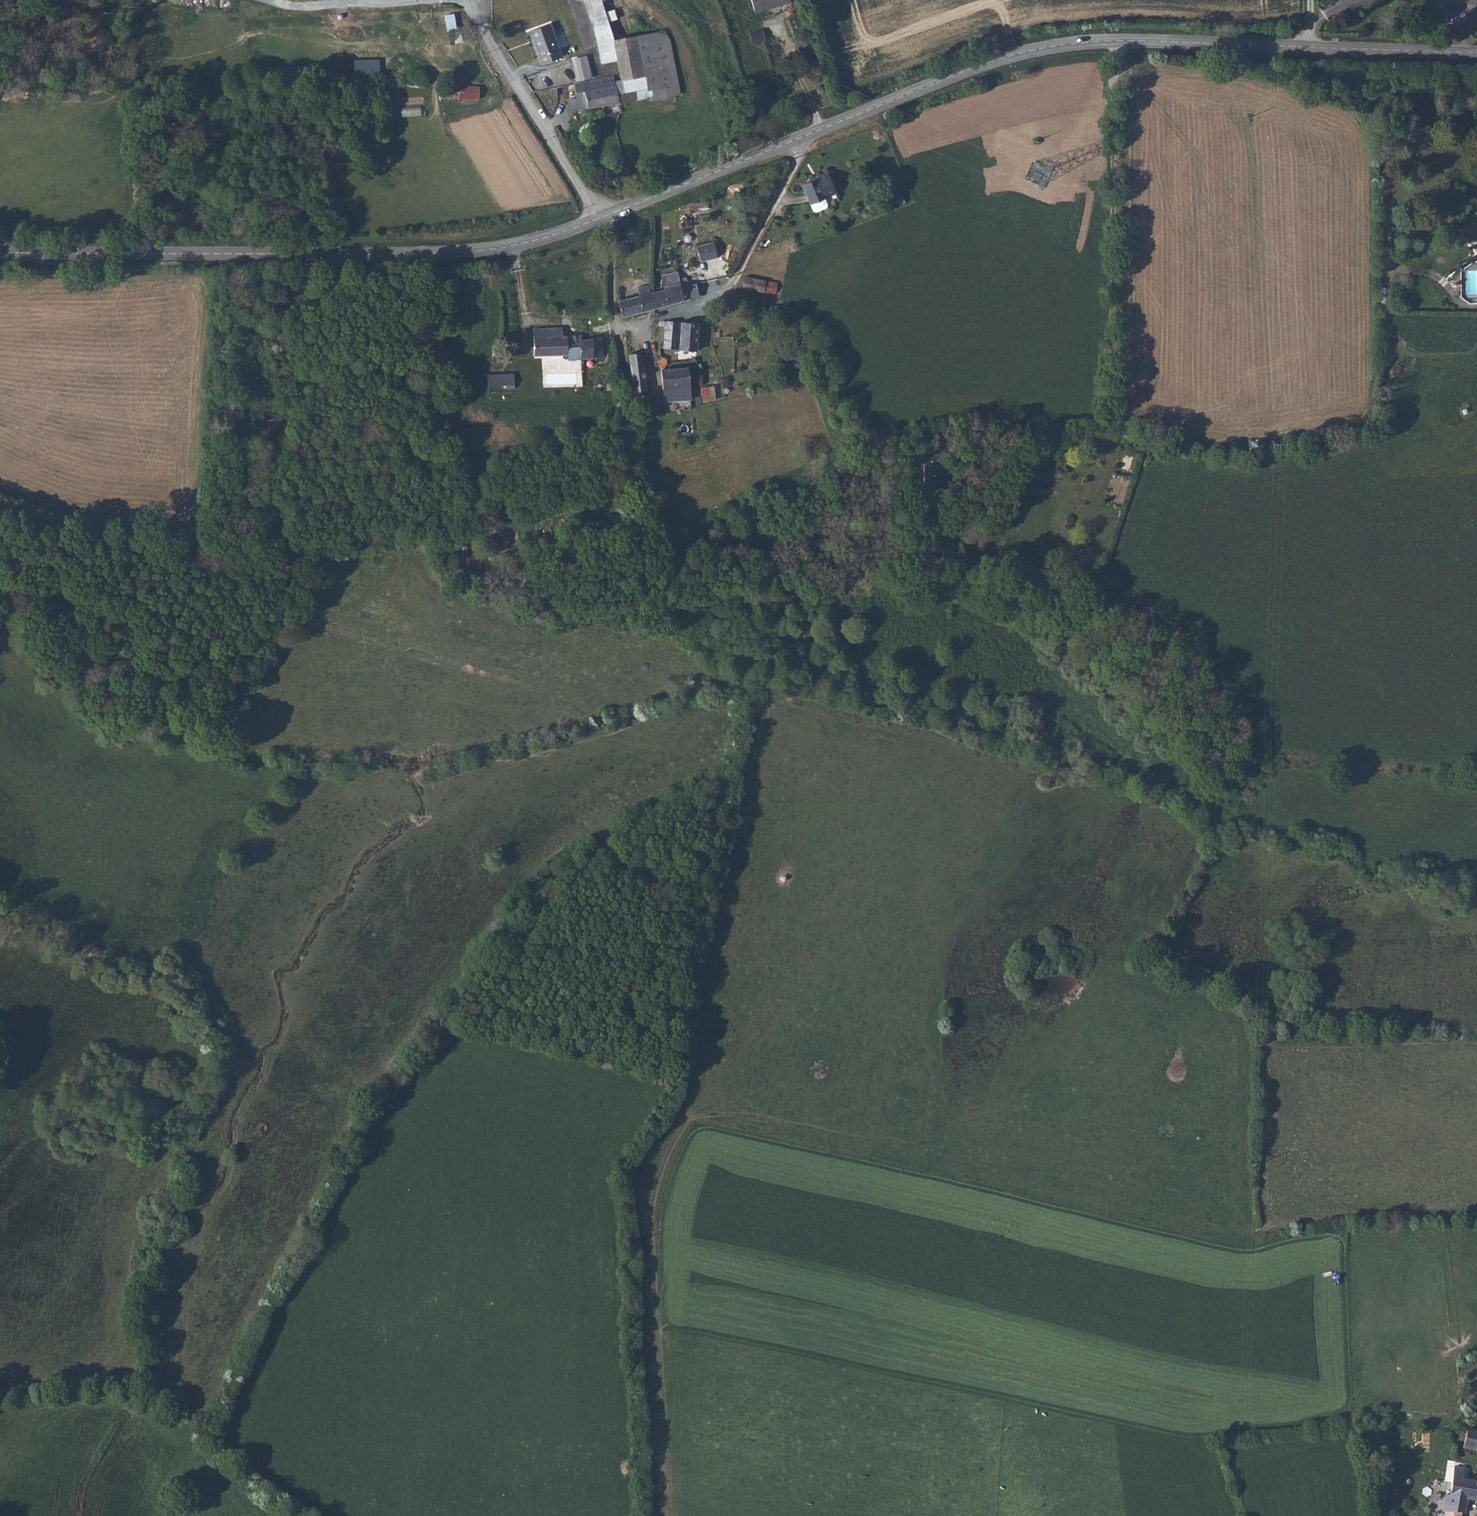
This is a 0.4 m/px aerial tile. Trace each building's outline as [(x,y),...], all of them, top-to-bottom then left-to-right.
[(601,0),(586,0),(599,45),(613,41),(612,40),(601,0)] [(759,15),(772,12),(773,13),(796,7),(794,0),(755,0),(759,15)] [(446,29),(453,28),(451,14),(443,15),(446,29)] [(551,25),(530,32),(542,66),(563,57),(551,25)] [(665,33),(636,36),(643,77),(646,76),(649,98),(650,103),(682,97),(670,38),(665,33)] [(765,35),(753,38),(755,47),(767,44),(765,35)] [(619,76),(620,80),(643,77),(636,36),(612,40),(613,41),(617,62),(619,76)] [(613,41),(599,45),(602,64),(617,62),(613,41)] [(352,75),(378,75),(378,59),(352,59),(352,75)] [(572,111),(623,102),(620,80),(619,76),(594,81),(595,90),(576,93),(577,99),(569,100),(572,111)] [(620,80),(623,102),(649,98),(646,76),(643,77),(620,80)] [(594,81),(574,85),(576,93),(595,90),(594,81)] [(478,100),(478,86),(445,85),(445,99),(478,100)] [(861,199),(854,181),(828,190),(837,216),(840,217),(850,213),(852,210),(849,203),(861,199)] [(691,202),(693,212),(706,210),(705,200),(691,202)] [(637,250),(625,250),(626,260),(638,259),(637,250)] [(708,254),(711,269),(728,265),(725,250),(708,254)] [(676,295),(660,297),(663,313),(709,303),(707,291),(692,294),(688,275),(672,278),(676,295)] [(742,278),(741,290),(776,294),(778,281),(742,278)] [(660,297),(659,288),(648,291),(650,300),(629,305),(632,320),(663,313),(660,297)] [(595,345),(593,332),(574,334),(573,325),(544,329),(548,363),(579,360),(580,365),(620,360),(619,343),(595,345)] [(684,353),(686,327),(674,326),(672,352),(684,353)] [(707,329),(689,327),(687,355),(705,357),(707,329)] [(640,357),(642,382),(643,387),(644,392),(644,396),(655,395),(651,356),(640,357)] [(672,364),(671,363),(665,366),(665,367),(665,368),(666,369),(667,370),(668,371),(669,372),(670,372),(671,372),(673,372),(674,371),(675,369),(675,368),(674,366),(674,365),(672,364)] [(671,407),(699,405),(696,373),(675,374),(675,368),(675,369),(674,371),(673,372),(671,372),(670,372),(669,372),(669,375),(671,407)] [(485,374),(485,385),(511,386),(511,375),(485,374)] [(626,389),(636,388),(635,384),(635,381),(625,381),(626,389)] [(522,385),(508,387),(509,396),(537,392),(536,383),(522,385)] [(722,392),(709,393),(710,406),(723,405),(722,392)] [(957,477),(933,477),(934,492),(957,492),(957,477)] [(1463,1449),(1476,1451),(1476,1433),(1467,1431),(1463,1449)] [(1454,1467),(1450,1496),(1446,1495),(1443,1512),(1445,1512),(1445,1515),(1461,1515),(1461,1513),(1465,1513),(1467,1499),(1476,1501),(1476,1482),(1463,1480),(1464,1468),(1454,1467)]
